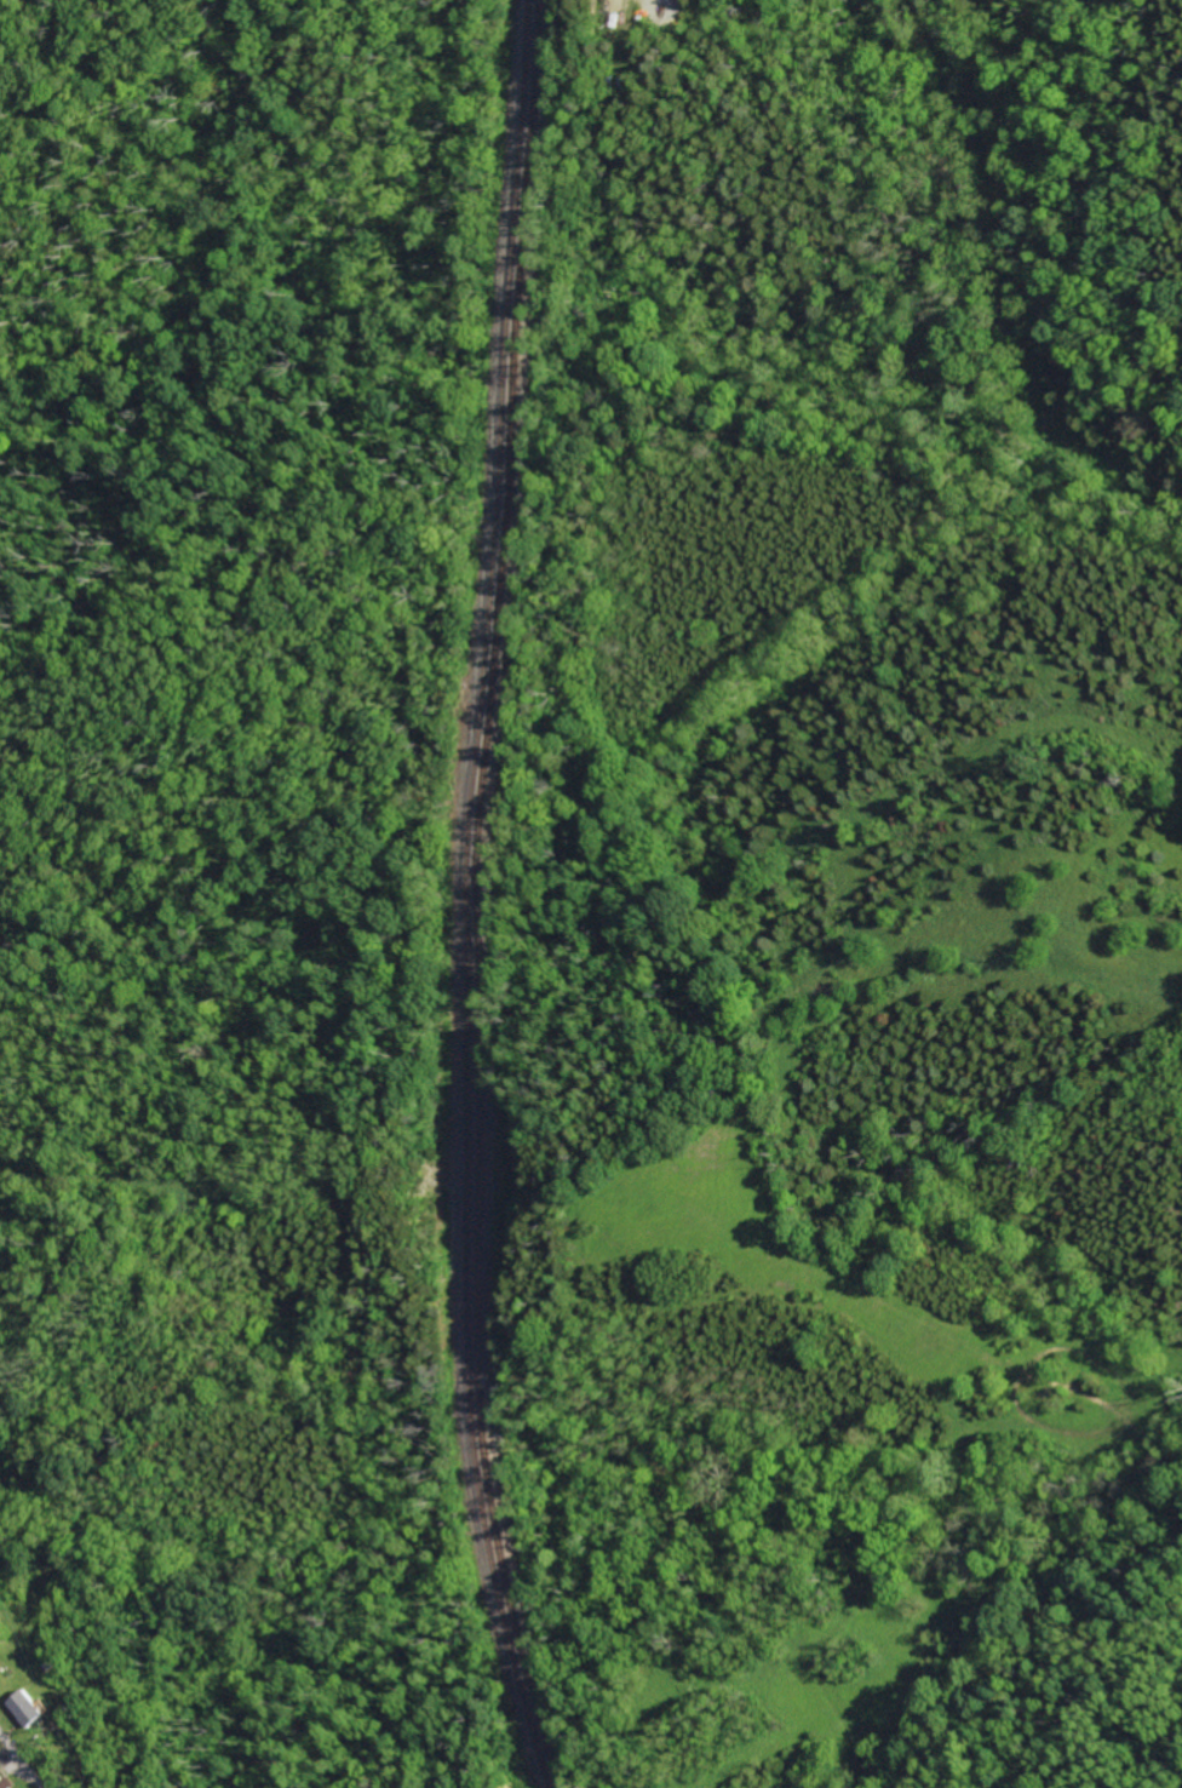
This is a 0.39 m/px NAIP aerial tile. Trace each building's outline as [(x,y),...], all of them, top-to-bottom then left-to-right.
[(18,1702),(38,1728),(56,1714),(36,1688),(18,1702)] [(16,1778),(11,1781),(4,1769),(0,1771),(0,1784),(2,1787),(22,1787),(16,1778)]
